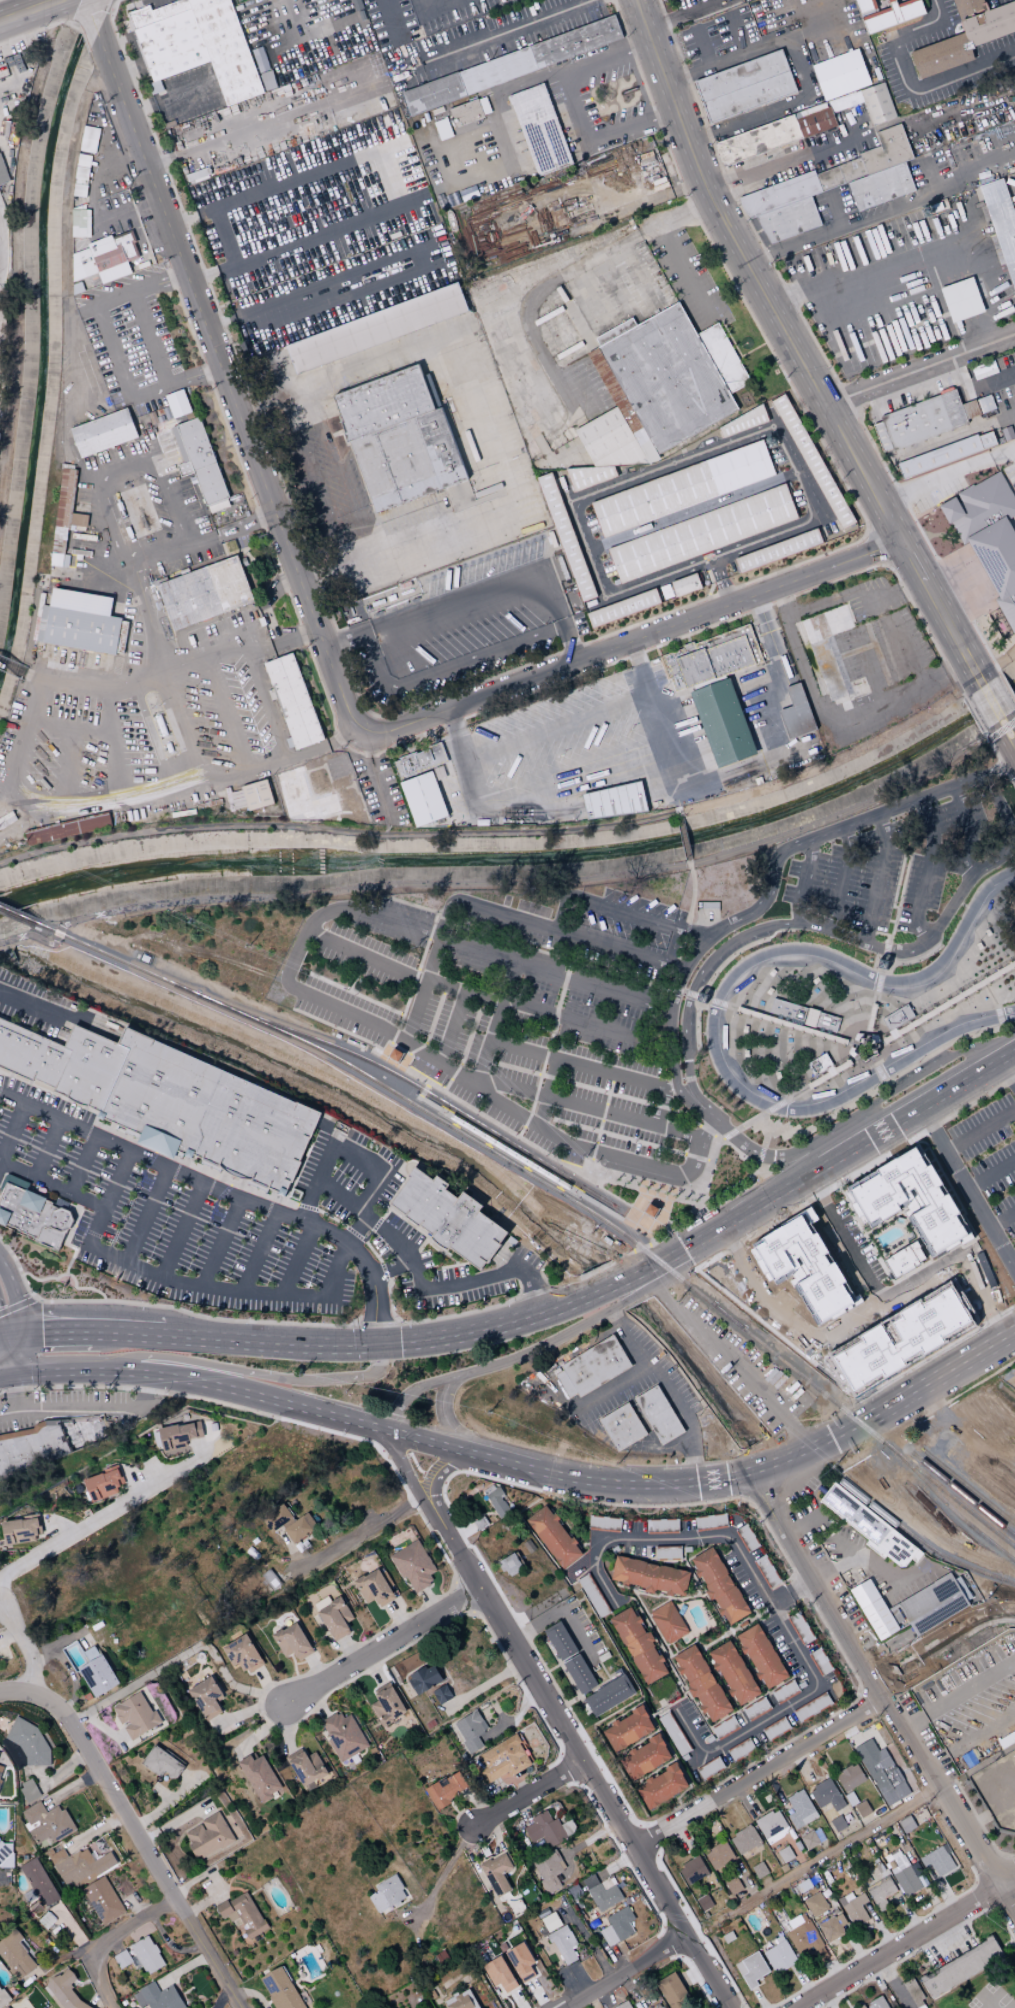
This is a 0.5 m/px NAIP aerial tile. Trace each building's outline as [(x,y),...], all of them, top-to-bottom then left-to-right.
[(151,10),(178,0),(187,0),(190,8),(133,29),(127,12),(149,4),(151,10)] [(190,8),(187,0),(229,0),(231,6),(264,92),(226,106),(209,61),(190,8)] [(861,16),(855,0),(874,0),(878,10),(861,16)] [(887,1),(890,0),(896,0),(897,4),(908,0),(921,0),(926,14),(868,36),(861,18),(889,8),(887,1)] [(961,22),(953,0),(984,0),(988,12),(961,22)] [(988,12),(1014,2),(1014,32),(971,49),(965,33),(961,22),(988,12)] [(133,29),(190,8),(209,61),(159,79),(153,82),(133,29)] [(529,45),(601,19),(614,14),(623,38),(538,69),(529,45)] [(912,53),(965,33),(971,49),(975,60),(921,80),(912,53)] [(458,72),(529,45),(538,69),(506,81),(466,95),(458,72)] [(812,65),(858,48),(872,84),(825,101),(812,65)] [(695,81),(781,49),(797,91),(710,123),(695,81)] [(400,92),(454,72),(457,71),(458,72),(466,95),(409,117),(400,92)] [(159,79),(164,91),(152,96),(147,84),(153,82),(159,79)] [(873,126),(860,90),(885,81),(898,117),(873,126)] [(509,96),(511,95),(543,83),(573,164),(538,176),(509,96)] [(477,99),(485,96),(491,112),(483,115),(477,99)] [(448,109),(477,98),(477,99),(483,115),(484,117),(454,128),(448,109)] [(796,119),(830,106),(837,125),(803,138),(796,119)] [(715,143),(715,146),(716,149),(716,152),(717,155),(718,158),(719,161),(721,164),(724,167),(803,138),(796,119),(794,114),(715,143)] [(433,122),(446,118),(453,136),(440,141),(433,122)] [(861,157),(860,154),(880,145),(876,133),(901,123),(914,158),(905,162),(869,176),(868,174),(861,157)] [(79,150),(84,126),(100,129),(95,153),(79,150)] [(589,183),(627,169),(623,160),(654,148),(669,187),(648,195),(636,199),(600,213),(589,183)] [(76,166),(78,153),(91,156),(89,168),(76,166)] [(9,181),(0,184),(0,156),(9,181)] [(838,166),(861,157),(868,174),(845,183),(838,166)] [(847,183),(869,176),(905,162),(915,190),(858,212),(847,183)] [(74,178),(76,166),(89,168),(87,180),(74,178)] [(816,174),(838,166),(845,183),(823,192),(816,174)] [(980,186),(976,175),(994,169),(998,180),(980,186)] [(751,218),(747,215),(744,212),(742,208),(741,205),(740,203),(739,200),(739,198),(814,170),(816,174),(823,192),(811,196),(755,217),(751,218)] [(1002,178),(1014,216),(1014,293),(978,186),(980,186),(998,180),(1002,178)] [(74,183),(87,185),(85,198),(72,196),(74,183)] [(636,199),(639,206),(641,212),(653,207),(650,201),(648,195),(636,199)] [(755,217),(811,196),(822,225),(771,244),(766,246),(755,217)] [(544,205),(556,200),(566,226),(554,230),(544,205)] [(71,237),(71,209),(90,209),(90,237),(71,237)] [(72,282),(72,254),(88,248),(86,244),(110,235),(111,237),(131,230),(136,242),(133,243),(139,257),(127,262),(131,273),(102,284),(97,273),(72,282)] [(940,289),(973,277),(986,312),(953,324),(940,289)] [(285,345),(295,374),(468,312),(458,283),(285,345)] [(597,348),(599,347),(636,325),(678,302),(696,334),(730,394),(740,410),(658,456),(597,348)] [(599,347),(595,338),(632,317),(636,325),(599,347)] [(696,334),(717,322),(751,382),(730,394),(696,334)] [(970,369),(992,360),(997,373),(975,381),(970,369)] [(332,396),(341,421),(338,422),(343,433),(346,444),(349,443),(414,419),(435,411),(435,410),(418,364),(332,396)] [(872,426),(881,422),(879,417),(955,389),(961,405),(966,420),(967,423),(954,427),(955,429),(892,452),(891,450),(883,453),(872,426)] [(164,396),(171,419),(190,413),(183,390),(164,396)] [(771,402),(785,394),(857,522),(843,529),(771,402)] [(961,405),(975,400),(980,415),(966,420),(961,405)] [(719,429),(763,404),(769,422),(723,439),(719,429)] [(594,467),(574,431),(616,407),(649,465),(594,467)] [(126,408),(138,438),(80,459),(69,429),(114,412),(126,408)] [(435,410),(441,408),(468,480),(441,490),(414,419),(435,411),(435,410)] [(175,426),(198,417),(212,453),(229,499),(205,507),(192,474),(180,478),(175,466),(188,461),(175,426)] [(349,443),(376,514),(441,490),(414,419),(349,443)] [(979,437),(993,432),(998,445),(984,451),(979,437)] [(897,464),(978,435),(979,437),(984,451),(903,480),(897,464)] [(590,504),(763,440),(776,476),(604,539),(590,504)] [(566,470),(614,467),(617,477),(575,493),(566,470)] [(52,551),(65,552),(68,525),(86,527),(87,515),(70,513),(74,469),(60,468),(52,551)] [(1002,472),(1014,496),(1014,516),(1009,519),(1014,530),(1014,637),(999,608),(994,598),(998,595),(970,544),(968,539),(961,543),(942,508),(960,498),(959,495),(1002,472)] [(536,479),(551,473),(597,596),(582,602),(536,479)] [(607,550),(785,484),(798,518),(620,584),(607,550)] [(735,558),(818,527),(824,543),(741,573),(735,558)] [(50,566),(67,568),(69,555),(51,553),(50,566)] [(156,584),(236,555),(254,601),(173,631),(156,584)] [(671,582),(697,572),(702,587),(676,597),(671,582)] [(48,606),(51,587),(112,597),(109,616),(48,606)] [(586,613),(655,588),(661,603),(591,628),(586,613)] [(800,621),(849,602),(858,626),(832,635),(809,644),(800,621)] [(42,643),(48,606),(41,604),(35,641),(42,643)] [(48,606),(109,616),(121,618),(121,620),(115,653),(115,655),(42,643),(48,606)] [(121,620),(128,621),(123,654),(115,653),(121,620)] [(870,621),(893,684),(887,687),(872,648),(870,642),(863,624),(870,621)] [(661,656),(682,648),(681,645),(693,641),(694,644),(749,623),(763,661),(715,679),(714,678),(685,689),(684,686),(673,690),(661,656)] [(832,635),(839,653),(841,660),(854,693),(850,694),(830,702),(808,644),(809,644),(832,635)] [(839,653),(861,645),(870,642),(872,648),(863,652),(841,660),(839,653)] [(263,663),(292,652),(324,739),(295,750),(293,746),(288,748),(284,739),(290,737),(276,698),(270,701),(267,691),(272,689),(263,663)] [(689,691),(714,768),(755,755),(730,678),(689,691)] [(785,687),(792,706),(778,711),(789,740),(818,730),(800,682),(785,687)] [(392,762),(398,760),(397,758),(410,753),(414,752),(415,754),(428,749),(427,746),(440,742),(447,762),(398,780),(392,762)] [(334,790),(340,811),(314,819),(313,816),(305,818),(301,816),(293,818),(292,816),(287,818),(274,773),(301,765),(311,797),(334,790)] [(399,782),(431,770),(448,816),(416,828),(399,782)] [(247,810),(272,805),(267,780),(242,785),(247,810)] [(587,820),(581,794),(641,780),(649,812),(587,820)] [(23,831),(108,811),(111,826),(27,846),(23,831)] [(809,1009),(773,998),(769,1013),(804,1023),(809,1009)] [(867,1030),(871,1032),(877,1005),(872,1004),(867,1030)] [(881,1019),(907,1004),(915,1017),(895,1028),(889,1032),(881,1019)] [(848,1040),(847,1045),(736,1012),(738,1007),(848,1040)] [(820,1012),(820,1011),(809,1008),(809,1009),(804,1023),(804,1025),(815,1028),(815,1027),(820,1012)] [(820,1012),(815,1027),(836,1033),(841,1019),(820,1012)] [(31,1081),(0,1067),(0,1017),(62,1045),(71,1049),(54,1088),(33,1078),(31,1081)] [(54,1088),(71,1049),(62,1045),(73,1021),(116,1041),(129,1047),(101,1111),(53,1090),(54,1088)] [(116,1041),(123,1025),(322,1111),(291,1182),(290,1182),(287,1189),(279,1186),(277,1192),(268,1188),(268,1189),(267,1189),(266,1193),(245,1183),(247,1179),(239,1178),(232,1176),(226,1172),(220,1168),(219,1171),(199,1163),(201,1159),(199,1159),(200,1158),(192,1154),(194,1150),(186,1147),(183,1153),(176,1150),(181,1139),(144,1123),(139,1134),(103,1118),(105,1112),(101,1111),(129,1047),(116,1041)] [(858,1042),(853,1040),(856,1033),(863,1034),(863,1039),(859,1039),(858,1042)] [(871,1039),(871,1035),(878,1035),(880,1042),(876,1043),(875,1040),(871,1039)] [(853,1052),(856,1055),(853,1058),(848,1053),(851,1047),(855,1049),(853,1052)] [(389,1055),(396,1062),(402,1056),(395,1049),(389,1055)] [(806,1065),(826,1053),(833,1066),(832,1066),(826,1070),(814,1077),(806,1065)] [(832,1066),(834,1069),(850,1060),(853,1065),(810,1090),(807,1085),(828,1073),(826,1070),(832,1066)] [(176,1150),(172,1158),(135,1142),(139,1134),(144,1123),(181,1139),(176,1150)] [(972,1239),(920,1145),(875,1169),(877,1173),(845,1191),(862,1222),(865,1220),(869,1228),(904,1209),(930,1258),(958,1243),(959,1246),(972,1239)] [(192,1154),(191,1158),(183,1155),(183,1153),(186,1147),(194,1150),(192,1154)] [(389,1203),(408,1177),(406,1175),(414,1165),(433,1179),(436,1174),(449,1183),(446,1188),(458,1197),(463,1190),(483,1205),(479,1211),(508,1232),(500,1243),(501,1244),(497,1250),(491,1257),(487,1263),(486,1262),(480,1270),(449,1248),(447,1250),(442,1247),(438,1245),(434,1241),(430,1237),(432,1234),(420,1225),(419,1227),(404,1216),(405,1214),(389,1203)] [(16,1229),(0,1222),(0,1192),(5,1181),(52,1202),(51,1204),(58,1207),(60,1206),(70,1211),(73,1220),(69,1228),(67,1230),(58,1252),(32,1241),(34,1238),(15,1230),(16,1229)] [(287,1189),(284,1197),(276,1193),(277,1192),(279,1186),(287,1189)] [(649,1202),(659,1208),(653,1217),(644,1211),(649,1202)] [(819,1324),(858,1302),(812,1222),(819,1219),(812,1208),(760,1238),(763,1241),(752,1247),(772,1282),(794,1270),(783,1251),(796,1244),(812,1271),(794,1282),(819,1324)] [(926,1261),(916,1242),(882,1260),(892,1279),(926,1261)] [(786,1288),(794,1284),(793,1282),(794,1279),(803,1275),(802,1272),(840,1250),(849,1264),(852,1262),(858,1271),(855,1273),(862,1283),(884,1270),(908,1310),(820,1362),(812,1347),(811,1344),(811,1340),(812,1337),(814,1334),(815,1333),(819,1330),(815,1329),(814,1329),(812,1330),(786,1288)] [(833,1357),(850,1391),(882,1375),(943,1344),(940,1337),(970,1322),(953,1288),(919,1305),(919,1304),(858,1334),(862,1342),(833,1357)] [(559,1365),(612,1334),(632,1367),(578,1398),(576,1394),(568,1399),(553,1375),(562,1370),(559,1365)] [(633,1399),(656,1385),(682,1430),(659,1444),(633,1399)] [(597,1420),(628,1402),(647,1434),(617,1452),(597,1420)] [(109,1436),(0,1480),(0,1435),(32,1428),(34,1424),(44,1420),(84,1419),(87,1420),(101,1415),(109,1436)] [(158,1429),(177,1425),(178,1427),(192,1424),(192,1423),(200,1421),(203,1437),(195,1438),(190,1439),(190,1440),(185,1441),(186,1446),(170,1449),(171,1450),(163,1451),(158,1429)] [(82,1481),(104,1472),(103,1470),(117,1464),(124,1483),(118,1485),(119,1487),(116,1488),(118,1492),(90,1503),(82,1481)] [(819,1501),(834,1482),(892,1529),(877,1548),(868,1541),(819,1501)] [(499,1519),(482,1491),(492,1484),(494,1488),(498,1486),(503,1494),(504,1496),(501,1498),(502,1501),(503,1501),(510,1512),(499,1519)] [(282,1504),(292,1518),(271,1533),(261,1519),(282,1504)] [(525,1520),(545,1505),(552,1515),(555,1513),(560,1519),(557,1521),(570,1538),(572,1536),(577,1542),(575,1544),(583,1554),(563,1569),(525,1520)] [(301,1516),(306,1512),(317,1527),(312,1531),(301,1516)] [(693,1518),(697,1517),(697,1518),(706,1517),(706,1516),(713,1515),(713,1516),(722,1515),(722,1513),(726,1513),(726,1515),(727,1525),(728,1525),(728,1527),(695,1532),(695,1529),(694,1520),(693,1520),(693,1518)] [(0,1523),(20,1520),(20,1521),(22,1521),(21,1517),(37,1514),(41,1534),(36,1535),(36,1536),(27,1538),(28,1542),(4,1546),(0,1523)] [(588,1528),(589,1518),(589,1517),(589,1515),(592,1516),(592,1517),(602,1518),(602,1517),(609,1517),(608,1519),(618,1519),(618,1518),(622,1519),(622,1521),(621,1521),(620,1530),(619,1530),(619,1532),(589,1530),(589,1528),(588,1528)] [(301,1516),(312,1531),(298,1541),(293,1544),(282,1530),(301,1516)] [(472,1522),(483,1516),(488,1525),(478,1531),(472,1522)] [(646,1532),(646,1522),(646,1520),(650,1520),(650,1521),(659,1521),(659,1519),(665,1519),(665,1520),(675,1520),(675,1519),(679,1519),(679,1521),(678,1521),(678,1531),(678,1533),(648,1534),(647,1532),(646,1532)] [(734,1530),(736,1529),(736,1530),(745,1525),(744,1524),(746,1523),(748,1526),(747,1526),(751,1533),(752,1533),(754,1537),(757,1544),(758,1544),(760,1546),(758,1547),(749,1552),(750,1552),(748,1553),(734,1530)] [(868,1541),(865,1545),(883,1559),(886,1556),(899,1568),(905,1567),(911,1560),(915,1563),(923,1554),(892,1529),(877,1548),(868,1541)] [(401,1578),(388,1556),(417,1539),(427,1556),(428,1556),(431,1561),(430,1561),(432,1565),(433,1564),(436,1571),(429,1575),(432,1580),(429,1582),(430,1585),(415,1594),(411,1587),(404,1576),(401,1578)] [(521,1544),(528,1539),(536,1549),(529,1554),(521,1544)] [(655,1546),(656,1546),(656,1547),(679,1547),(679,1546),(681,1545),(681,1548),(681,1557),(682,1559),(655,1560),(655,1546)] [(690,1559),(712,1546),(750,1613),(729,1625),(723,1614),(720,1616),(716,1609),(719,1608),(713,1598),(710,1600),(705,1591),(707,1590),(704,1586),(705,1585),(700,1576),(698,1577),(694,1571),(696,1570),(690,1559)] [(496,1562),(514,1552),(514,1553),(516,1551),(522,1562),(520,1563),(522,1566),(516,1569),(518,1572),(510,1576),(508,1574),(505,1570),(502,1572),(496,1562)] [(755,1560),(763,1556),(763,1555),(764,1554),(766,1557),(765,1558),(770,1566),(771,1565),(775,1571),(774,1572),(779,1580),(779,1579),(781,1581),(770,1587),(770,1588),(769,1589),(752,1561),(754,1560),(755,1560)] [(610,1579),(615,1555),(690,1571),(685,1596),(673,1593),(672,1596),(665,1594),(665,1591),(655,1589),(655,1590),(654,1590),(653,1593),(643,1591),(644,1588),(639,1587),(640,1586),(629,1583),(629,1586),(621,1584),(622,1582),(610,1579)] [(352,1581),(363,1574),(364,1576),(377,1567),(396,1598),(379,1607),(374,1599),(366,1604),(352,1581)] [(260,1575),(269,1569),(281,1584),(272,1591),(272,1590),(267,1585),(260,1575)] [(599,1619),(576,1581),(586,1574),(585,1574),(587,1573),(588,1574),(587,1575),(609,1611),(610,1610),(611,1612),(609,1613),(599,1619)] [(898,1604),(950,1573),(970,1605),(917,1637),(898,1604)] [(849,1591),(869,1579),(880,1597),(860,1609),(849,1591)] [(272,1590),(268,1593),(264,1587),(267,1585),(272,1590)] [(316,1611),(330,1603),(329,1601),(340,1595),(350,1613),(353,1618),(345,1623),(348,1628),(347,1629),(349,1632),(334,1642),(316,1611)] [(880,1597),(881,1597),(900,1630),(880,1642),(860,1609),(880,1597)] [(649,1613),(669,1600),(688,1633),(668,1645),(666,1641),(664,1642),(649,1617),(651,1616),(649,1613)] [(608,1619),(630,1606),(636,1617),(639,1615),(642,1622),(640,1623),(645,1633),(649,1631),(654,1640),(651,1642),(654,1646),(653,1647),(658,1656),(660,1654),(664,1661),(662,1662),(668,1673),(646,1685),(608,1619)] [(789,1617),(797,1612),(798,1611),(800,1614),(799,1614),(804,1623),(805,1622),(809,1628),(808,1628),(812,1636),(813,1636),(814,1638),(804,1644),(804,1645),(803,1646),(786,1618),(788,1617),(789,1617)] [(543,1630),(560,1620),(578,1652),(561,1662),(543,1630)] [(270,1635),(281,1628),(282,1630),(296,1621),(314,1651),(298,1661),(292,1652),(284,1657),(270,1635)] [(736,1636),(757,1623),(788,1676),(767,1689),(761,1679),(759,1680),(755,1674),(757,1672),(746,1653),(743,1654),(739,1648),(742,1646),(736,1636)] [(221,1647),(245,1633),(264,1664),(249,1673),(247,1669),(242,1672),(237,1663),(232,1666),(221,1647)] [(708,1652),(729,1640),(760,1693),(739,1706),(733,1696),(731,1697),(727,1691),(729,1689),(718,1670),(715,1671),(711,1665),(714,1663),(708,1652)] [(672,1657),(694,1644),(732,1710),(711,1722),(706,1712),(703,1714),(699,1707),(701,1706),(696,1696),(692,1698),(687,1689),(689,1688),(687,1683),(682,1674),(680,1675),(676,1669),(678,1667),(672,1657)] [(808,1654),(809,1653),(810,1654),(818,1649),(818,1648),(820,1647),(821,1650),(820,1650),(824,1657),(825,1656),(828,1661),(827,1661),(831,1668),(832,1668),(833,1670),(832,1671),(831,1671),(823,1676),(822,1677),(808,1654)] [(562,1663),(579,1653),(592,1675),(594,1679),(597,1685),(581,1695),(562,1663)] [(94,1697),(78,1671),(76,1669),(101,1654),(118,1682),(94,1697)] [(417,1695),(408,1681),(407,1680),(410,1678),(408,1675),(424,1666),(426,1668),(433,1664),(442,1680),(417,1695)] [(583,1699),(622,1675),(624,1674),(635,1693),(594,1717),(583,1699)] [(186,1691),(210,1675),(222,1694),(221,1694),(223,1698),(216,1702),(219,1708),(221,1712),(206,1722),(186,1691)] [(777,1703),(771,1695),(769,1693),(773,1691),(773,1692),(780,1688),(779,1687),(784,1684),(784,1686),(791,1681),(791,1680),(793,1679),(794,1681),(799,1690),(798,1691),(799,1692),(778,1704),(777,1703)] [(382,1727),(377,1717),(369,1705),(377,1700),(374,1694),(375,1693),(373,1691),(389,1681),(393,1689),(406,1711),(392,1719),(393,1721),(382,1727)] [(431,1692),(444,1684),(452,1697),(439,1705),(431,1692)] [(131,1741),(123,1728),(129,1724),(127,1720),(120,1724),(115,1715),(116,1715),(112,1707),(139,1691),(152,1712),(155,1710),(162,1722),(131,1741)] [(791,1712),(793,1711),(794,1712),(825,1693),(824,1692),(826,1691),(827,1693),(826,1694),(831,1702),(832,1702),(832,1703),(833,1703),(799,1724),(798,1723),(798,1722),(793,1713),(792,1714),(791,1712)] [(748,1720),(743,1712),(742,1712),(741,1710),(744,1708),(744,1709),(751,1705),(750,1704),(755,1702),(756,1703),(762,1699),(762,1698),(764,1696),(765,1698),(770,1707),(770,1708),(770,1709),(749,1721),(748,1720)] [(477,1706),(487,1700),(490,1705),(480,1711),(477,1706)] [(601,1732),(612,1726),(610,1723),(617,1719),(618,1721),(632,1714),(630,1711),(642,1704),(643,1706),(642,1707),(649,1717),(648,1718),(654,1729),(614,1753),(601,1732)] [(453,1724),(476,1710),(482,1719),(488,1727),(484,1730),(484,1731),(476,1736),(482,1746),(469,1755),(461,1742),(464,1740),(453,1724)] [(679,1757),(656,1719),(666,1713),(666,1712),(668,1711),(668,1713),(690,1749),(691,1749),(691,1750),(689,1751),(679,1757)] [(340,1763),(327,1741),(330,1739),(324,1730),(320,1722),(335,1712),(336,1715),(340,1713),(343,1718),(349,1714),(369,1746),(340,1763)] [(716,1739),(711,1731),(710,1731),(709,1729),(712,1727),(712,1728),(719,1724),(719,1723),(723,1720),(724,1721),(730,1717),(730,1716),(732,1715),(734,1717),(733,1717),(738,1726),(738,1727),(738,1728),(717,1740),(717,1739),(716,1739)] [(761,1730),(762,1729),(763,1730),(783,1718),(782,1717),(784,1716),(785,1718),(784,1718),(790,1727),(790,1728),(791,1728),(768,1742),(761,1730)] [(4,1741),(29,1753),(26,1759),(45,1769),(58,1742),(14,1721),(4,1741)] [(1013,1732),(1014,1735),(1014,1742),(1002,1750),(997,1741),(1013,1732)] [(478,1756),(516,1733),(521,1742),(519,1743),(531,1764),(509,1777),(506,1772),(486,1784),(479,1771),(485,1768),(478,1756)] [(618,1760),(629,1754),(627,1752),(634,1748),(635,1750),(649,1742),(647,1740),(659,1733),(660,1735),(659,1735),(666,1746),(665,1746),(671,1757),(631,1782),(618,1760)] [(705,1740),(711,1736),(714,1740),(708,1744),(705,1740)] [(725,1751),(727,1750),(727,1751),(747,1739),(747,1738),(749,1737),(750,1739),(749,1740),(754,1748),(755,1748),(756,1749),(733,1763),(725,1751)] [(140,1764),(153,1744),(184,1766),(173,1782),(166,1776),(168,1774),(164,1771),(159,1778),(140,1764)] [(860,1761),(866,1758),(866,1757),(869,1756),(883,1748),(910,1793),(887,1807),(860,1761)] [(285,1758),(303,1787),(316,1779),(317,1780),(328,1774),(314,1752),(306,1756),(303,1751),(296,1755),(294,1752),(285,1758)] [(680,1758),(686,1754),(688,1758),(682,1762),(680,1758)] [(236,1762),(250,1755),(253,1760),(262,1755),(281,1788),(270,1794),(272,1797),(261,1804),(236,1762)] [(695,1770),(696,1769),(697,1770),(717,1757),(716,1757),(718,1756),(719,1758),(718,1758),(724,1767),(724,1766),(725,1768),(702,1782),(695,1770)] [(635,1789),(646,1783),(644,1780),(651,1776),(652,1779),(666,1771),(664,1768),(676,1761),(677,1764),(683,1774),(682,1775),(688,1786),(648,1810),(635,1789)] [(845,1793),(834,1775),(836,1773),(851,1764),(852,1766),(856,1764),(866,1780),(845,1793)] [(424,1789),(437,1781),(441,1787),(448,1783),(446,1779),(458,1771),(467,1786),(456,1793),(457,1795),(449,1800),(450,1803),(437,1811),(424,1789)] [(819,1808),(810,1792),(814,1790),(813,1787),(829,1777),(846,1805),(835,1812),(829,1802),(819,1808)] [(17,1786),(26,1803),(39,1796),(30,1778),(17,1786)] [(795,1830),(787,1816),(794,1812),(792,1810),(790,1807),(791,1807),(786,1799),(793,1795),(792,1793),(796,1792),(796,1793),(802,1789),(818,1816),(795,1830)] [(844,1796),(852,1791),(858,1803),(851,1807),(844,1796)] [(854,1806),(864,1800),(872,1812),(861,1818),(854,1806)] [(35,1844),(49,1837),(51,1842),(74,1830),(60,1804),(45,1812),(39,1802),(18,1813),(35,1844)] [(531,1843),(523,1829),(533,1823),(530,1819),(546,1810),(552,1821),(556,1818),(568,1838),(548,1849),(541,1837),(531,1843)] [(754,1821),(758,1818),(771,1811),(773,1813),(777,1810),(787,1826),(778,1831),(767,1838),(765,1840),(754,1821)] [(184,1833),(200,1824),(203,1830),(205,1829),(200,1821),(217,1811),(235,1840),(220,1849),(219,1848),(201,1858),(199,1855),(195,1858),(187,1845),(190,1844),(184,1833)] [(830,1821),(840,1815),(847,1826),(837,1833),(830,1821)] [(909,1815),(916,1827),(905,1834),(897,1823),(909,1815)] [(739,1856),(729,1840),(734,1837),(733,1834),(745,1827),(745,1826),(749,1824),(751,1827),(752,1826),(761,1842),(760,1843),(762,1845),(756,1848),(755,1846),(739,1856)] [(800,1838),(812,1830),(820,1843),(807,1851),(800,1838)] [(781,1836),(778,1831),(767,1838),(770,1843),(772,1842),(781,1836)] [(870,1836),(879,1831),(888,1844),(879,1850),(870,1836)] [(704,1855),(708,1852),(707,1850),(719,1843),(720,1843),(724,1841),(725,1843),(725,1842),(735,1858),(729,1862),(728,1861),(719,1867),(719,1868),(713,1871),(704,1855)] [(9,1856),(9,1843),(0,1843),(0,1856),(9,1856)] [(919,1859),(941,1845),(947,1855),(948,1854),(952,1861),(951,1862),(954,1868),(938,1877),(933,1869),(933,1870),(930,1865),(924,1869),(919,1859)] [(776,1852),(778,1851),(787,1846),(794,1857),(783,1864),(776,1852)] [(894,1866),(886,1854),(899,1846),(907,1859),(894,1866)] [(66,1891),(116,1865),(109,1851),(93,1860),(85,1847),(66,1857),(62,1849),(48,1857),(66,1891)] [(531,1863),(555,1849),(566,1868),(562,1870),(563,1871),(555,1876),(561,1887),(547,1895),(539,1882),(541,1880),(531,1863)] [(478,1865),(489,1858),(491,1861),(504,1853),(512,1867),(513,1868),(502,1874),(511,1890),(507,1892),(497,1898),(478,1865)] [(678,1871),(683,1868),(681,1865),(698,1855),(708,1874),(707,1874),(708,1875),(705,1877),(704,1876),(687,1886),(678,1871)] [(59,1899),(35,1857),(19,1866),(32,1889),(23,1894),(28,1902),(39,1896),(45,1907),(59,1899)] [(892,1870),(893,1870),(892,1868),(904,1861),(904,1862),(906,1860),(909,1865),(915,1861),(922,1872),(915,1875),(922,1887),(905,1897),(892,1875),(894,1874),(892,1870)] [(750,1868),(761,1861),(768,1873),(767,1874),(758,1879),(750,1868)] [(879,1912),(859,1879),(871,1872),(877,1882),(888,1875),(897,1892),(885,1899),(889,1907),(879,1912)] [(374,1886),(395,1874),(404,1889),(401,1890),(406,1897),(387,1908),(386,1907),(382,1909),(381,1910),(375,1898),(380,1895),(374,1886)] [(599,1913),(587,1891),(581,1881),(593,1874),(599,1883),(608,1878),(613,1885),(615,1884),(623,1899),(599,1913)] [(732,1895),(725,1883),(731,1880),(729,1877),(734,1874),(742,1889),(732,1895)] [(99,1926),(123,1915),(106,1876),(82,1887),(99,1926)] [(214,1907),(226,1900),(232,1911),(234,1911),(228,1902),(243,1893),(245,1892),(248,1895),(262,1919),(263,1919),(269,1928),(260,1933),(249,1940),(243,1931),(248,1928),(245,1923),(243,1925),(238,1917),(230,1922),(226,1916),(222,1919),(214,1907)] [(803,1901),(819,1892),(829,1909),(813,1918),(803,1901)] [(837,1900),(850,1892),(854,1898),(863,1893),(868,1901),(861,1906),(869,1919),(854,1928),(841,1907),(837,1900)] [(706,1894),(713,1906),(702,1912),(695,1900),(706,1894)] [(605,1918),(627,1905),(635,1919),(627,1923),(634,1934),(619,1942),(618,1941),(609,1925),(605,1918)] [(561,1926),(553,1911),(539,1919),(546,1933),(561,1926)] [(798,1955),(790,1942),(788,1943),(785,1937),(784,1937),(777,1926),(781,1924),(782,1926),(803,1913),(807,1920),(808,1919),(817,1933),(816,1934),(824,1946),(822,1947),(829,1957),(823,1961),(816,1950),(815,1951),(812,1947),(798,1955)] [(834,1916),(840,1913),(846,1923),(840,1927),(834,1916)] [(817,1925),(833,1916),(834,1916),(840,1927),(844,1934),(828,1944),(817,1925)] [(545,1936),(565,1924),(569,1932),(563,1935),(571,1948),(577,1959),(565,1966),(565,1965),(552,1942),(549,1943),(545,1936)] [(618,1941),(607,1948),(601,1939),(598,1932),(597,1932),(609,1925),(618,1941)] [(36,1965),(17,1942),(22,1938),(14,1928),(0,1940),(0,1958),(18,1980),(36,1965)] [(563,1935),(569,1932),(570,1931),(577,1944),(571,1948),(563,1935)] [(721,1936),(731,1931),(735,1939),(725,1944),(721,1936)] [(601,1939),(596,1942),(592,1935),(598,1932),(601,1939)] [(932,2000),(919,1978),(926,1974),(927,1976),(986,1940),(985,1938),(992,1934),(1005,1956),(932,2000)] [(777,1944),(774,1939),(781,1935),(784,1940),(777,1944)] [(112,1955),(119,1969),(131,1963),(135,1970),(141,1966),(146,1975),(164,1966),(149,1936),(112,1955)] [(763,1952),(759,1946),(764,1943),(773,1937),(774,1939),(777,1944),(763,1952)] [(762,1953),(763,1952),(777,1944),(784,1940),(798,1962),(775,1975),(762,1953)] [(506,1951),(503,1945),(500,1946),(521,1983),(534,1976),(528,1965),(534,1962),(522,1942),(506,1951)] [(757,1951),(769,1972),(761,1977),(762,1979),(759,1981),(757,1979),(755,1981),(758,1986),(749,1991),(734,1965),(740,1961),(757,1951)] [(516,1988),(502,1956),(481,1965),(491,1987),(499,1984),(503,1993),(516,1988)] [(280,1966),(305,2007),(274,2007),(270,2001),(268,1998),(270,1997),(259,1979),(280,1966)] [(63,2007),(89,2007),(69,1986),(76,1979),(66,1967),(44,1987),(63,2007)] [(694,2005),(689,2007),(670,2007),(655,1983),(674,1972),(694,2005)] [(921,2000),(926,2007),(916,2007),(902,1984),(913,1978),(925,1998),(921,2000)] [(148,2007),(184,2007),(172,1985),(158,1992),(153,1982),(131,1994),(138,2007),(139,2007),(146,2004),(148,2007)] [(474,2007),(472,2007),(447,2007),(446,2006),(455,2001),(453,1997),(460,1994),(462,1997),(466,1994),(474,2007)] [(881,1995),(889,2007),(867,2007),(865,2005),(881,1995)] [(899,2007),(898,2007),(890,2007),(885,1999),(891,1995),(899,2007)] [(626,2000),(631,2007),(613,2007),(626,2000)]
